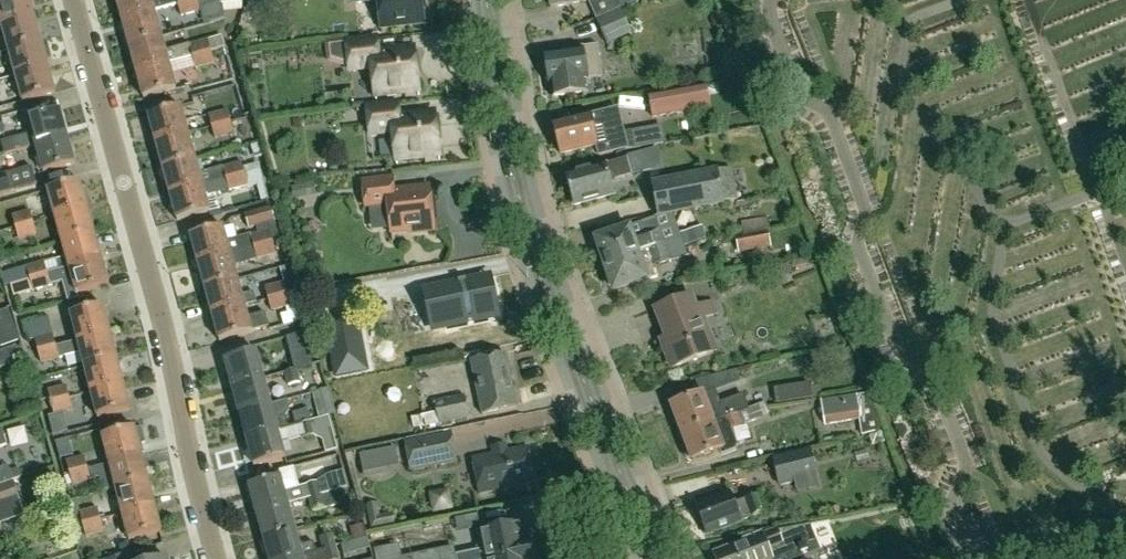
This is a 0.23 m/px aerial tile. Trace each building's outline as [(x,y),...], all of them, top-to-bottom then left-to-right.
[(35,16),(30,0),(0,0),(0,15),(2,24),(35,16)] [(123,21),(157,12),(156,11),(178,4),(178,6),(197,1),(197,0),(117,0),(123,21)] [(248,10),(266,15),(271,0),(251,0),(248,10)] [(381,33),(425,28),(422,0),(377,0),(381,33)] [(197,1),(178,6),(181,16),(200,10),(197,1)] [(131,47),(164,38),(157,12),(123,21),(131,47)] [(624,15),(598,25),(607,45),(632,33),(624,15)] [(9,50),(42,41),(35,16),(2,24),(9,50)] [(222,36),(208,39),(212,51),(225,48),(225,47),(222,36)] [(131,47),(138,73),(171,63),(193,57),(192,57),(212,51),(208,39),(167,50),(164,38),(131,47)] [(378,52),(377,39),(330,45),(331,57),(350,65),(351,70),(372,67),(376,100),(420,95),(414,47),(378,52)] [(16,76),(49,67),(42,41),(9,50),(16,76)] [(547,72),(544,72),(545,80),(548,80),(549,84),(550,84),(552,97),(588,92),(586,79),(587,78),(585,64),(600,62),(597,44),(565,49),(566,53),(545,56),(547,72)] [(212,51),(192,57),(193,57),(195,68),(215,62),(212,51)] [(171,63),(138,73),(145,99),(179,90),(171,63)] [(49,67),(16,76),(24,102),(56,93),(49,67)] [(653,118),(696,109),(696,107),(710,105),(705,82),(692,84),(692,86),(648,94),(653,118)] [(400,116),(398,103),(350,109),(351,120),(369,118),(371,134),(393,131),(397,164),(441,159),(435,112),(400,116)] [(157,142),(190,133),(183,107),(150,116),(157,142)] [(617,108),(553,124),(561,155),(598,145),(601,154),(627,147),(625,138),(621,122),(617,108)] [(211,127),(231,122),(227,109),(208,114),(211,127)] [(36,146),(68,137),(61,110),(28,119),(32,133),(2,141),(5,154),(36,146)] [(231,122),(211,127),(215,139),(234,133),(231,122)] [(164,168),(197,159),(190,133),(157,142),(164,168)] [(68,137),(36,146),(43,174),(76,165),(68,137)] [(650,157),(635,158),(636,173),(651,173),(650,157)] [(197,159),(164,168),(171,194),(260,170),(258,162),(243,167),(241,161),(201,173),(200,169),(197,159)] [(626,159),(567,175),(575,205),(615,195),(610,179),(630,174),(626,159)] [(738,198),(731,169),(718,171),(718,169),(651,182),(658,218),(725,204),(724,201),(738,198)] [(260,170),(171,194),(178,221),(212,212),(207,196),(228,190),(229,191),(243,187),(248,205),(268,199),(260,170)] [(0,176),(0,194),(11,191),(6,174),(0,176)] [(395,190),(394,178),(364,182),(367,207),(389,205),(392,232),(408,230),(408,232),(436,229),(431,185),(395,190)] [(55,216),(88,207),(82,182),(49,191),(55,216)] [(62,242),(95,232),(88,207),(55,216),(62,242)] [(249,229),(256,227),(275,222),(271,207),(245,214),(249,229)] [(15,227),(33,222),(30,210),(12,215),(15,227)] [(629,230),(597,240),(598,242),(595,245),(598,254),(602,254),(606,264),(663,244),(662,241),(654,218),(638,224),(642,236),(633,239),(629,230)] [(33,222),(15,227),(18,239),(36,234),(33,222)] [(254,247),(273,242),(281,240),(275,222),(256,227),(258,232),(229,240),(225,226),(192,235),(199,262),(232,253),(254,247)] [(680,233),(680,234),(685,246),(706,238),(702,226),(680,233)] [(748,232),(735,235),(738,252),(771,246),(767,229),(748,232)] [(59,270),(102,258),(95,232),(62,242),(67,258),(56,261),(59,270)] [(606,264),(610,275),(607,278),(610,287),(614,287),(614,288),(659,274),(656,265),(669,260),(669,261),(671,260),(688,255),(685,246),(680,234),(662,241),(663,244),(606,264)] [(273,242),(254,247),(258,260),(277,254),(273,242)] [(206,288),(239,279),(232,253),(199,262),(206,288)] [(48,273),(29,278),(32,290),(62,281),(68,302),(79,299),(77,293),(109,284),(107,278),(102,258),(59,270),(48,273)] [(26,267),(7,272),(11,283),(12,283),(29,278),(48,273),(45,263),(45,262),(26,267)] [(268,298),(287,293),(301,290),(294,265),(283,267),(279,268),(283,281),(265,287),(268,298)] [(497,309),(492,283),(484,285),(483,278),(467,282),(466,279),(458,281),(459,283),(425,290),(428,302),(436,300),(442,327),(491,317),(489,310),(497,309)] [(213,314),(246,305),(256,302),(253,291),(243,294),(239,279),(206,288),(213,314)] [(290,304),(287,293),(268,298),(271,311),(290,306),(290,304)] [(695,308),(691,296),(656,309),(670,346),(665,348),(672,366),(712,351),(699,318),(717,311),(713,301),(695,308)] [(78,337),(110,329),(104,305),(72,314),(78,337)] [(246,305),(213,314),(220,340),(271,327),(266,310),(249,315),(246,305)] [(0,312),(0,326),(13,322),(9,309),(0,312)] [(38,347),(56,343),(49,316),(25,322),(29,340),(36,339),(38,347)] [(359,324),(327,330),(336,376),(367,370),(359,324)] [(84,364),(117,355),(110,329),(78,337),(78,340),(57,346),(56,343),(38,347),(42,362),(60,357),(81,352),(84,364)] [(22,360),(16,345),(0,351),(0,367),(22,360)] [(312,364),(308,349),(291,354),(296,369),(312,364)] [(232,387),(264,378),(257,351),(224,360),(232,387)] [(482,415),(517,407),(506,353),(471,361),(482,415)] [(91,390),(124,382),(117,355),(84,364),(91,390)] [(297,368),(284,372),(287,385),(301,381),(297,368)] [(239,412),(285,400),(285,399),(271,402),(264,378),(232,387),(239,412)] [(124,382),(91,390),(98,417),(131,409),(124,382)] [(51,402),(69,397),(66,385),(47,389),(51,402)] [(334,415),(327,388),(313,392),(320,419),(329,416),(334,415)] [(721,404),(715,390),(672,406),(673,409),(669,412),(673,422),(678,422),(682,433),(742,411),(743,411),(756,406),(751,392),(721,404)] [(436,413),(422,416),(424,427),(469,417),(464,394),(434,401),(436,413)] [(877,418),(866,394),(857,396),(856,394),(820,400),(824,425),(861,419),(863,434),(880,430),(877,418)] [(69,397),(51,402),(54,414),(72,409),(69,397)] [(246,439),(288,427),(285,415),(288,409),(285,400),(239,412),(246,439)] [(756,406),(743,411),(742,411),(682,433),(686,445),(683,448),(686,458),(691,458),(692,460),(719,449),(721,453),(735,448),(738,444),(732,428),(760,418),(756,406)] [(320,419),(288,427),(246,439),(253,466),(286,457),(281,440),(302,435),(302,436),(314,433),(322,437),(334,435),(329,416),(320,419)] [(136,430),(135,427),(103,435),(110,462),(142,453),(140,445),(145,443),(142,428),(136,430)] [(410,471),(458,461),(452,431),(404,441),(410,471)] [(507,449),(506,443),(491,447),(492,453),(473,458),(480,494),(534,480),(527,444),(507,449)] [(364,478),(400,471),(395,446),(359,454),(364,478)] [(810,449),(774,458),(781,486),(794,482),(792,475),(815,469),(810,449)] [(116,487),(148,479),(142,453),(110,462),(116,487)] [(69,472),(88,467),(84,455),(66,460),(69,472)] [(14,479),(9,464),(0,467),(0,484),(14,479)] [(88,467),(69,472),(72,485),(91,480),(88,467)] [(308,498),(344,487),(347,487),(343,470),(327,475),(317,481),(304,484),(305,486),(285,492),(281,477),(249,486),(257,512),(288,503),(308,498)] [(123,513),(155,504),(148,479),(116,487),(123,513)] [(0,484),(0,524),(25,515),(12,480),(0,484)] [(344,487),(308,498),(311,512),(341,503),(346,493),(344,487)] [(735,504),(731,492),(695,506),(706,535),(742,521),(742,520),(765,511),(759,495),(735,504)] [(72,526),(101,518),(98,506),(79,511),(77,512),(73,498),(65,501),(72,526)] [(379,513),(377,501),(366,503),(371,527),(395,522),(393,511),(379,513)] [(264,539),(296,530),(288,503),(257,512),(264,539)] [(155,504),(123,513),(129,539),(162,531),(155,504)] [(457,530),(480,525),(478,513),(455,518),(457,530)] [(101,518),(72,526),(73,527),(82,524),(86,536),(104,531),(101,518)] [(456,555),(457,558),(498,558),(534,552),(531,537),(527,538),(524,522),(478,532),(481,550),(456,555)] [(714,554),(716,558),(767,558),(787,551),(778,528),(746,541),(714,554)] [(316,551),(313,542),(300,546),(296,530),(264,539),(269,558),(290,558),(316,551)] [(322,549),(336,546),(332,533),(319,537),(322,549)] [(397,544),(379,548),(381,558),(400,558),(397,544)] [(290,558),(340,558),(336,546),(322,549),(316,551),(290,558)]
